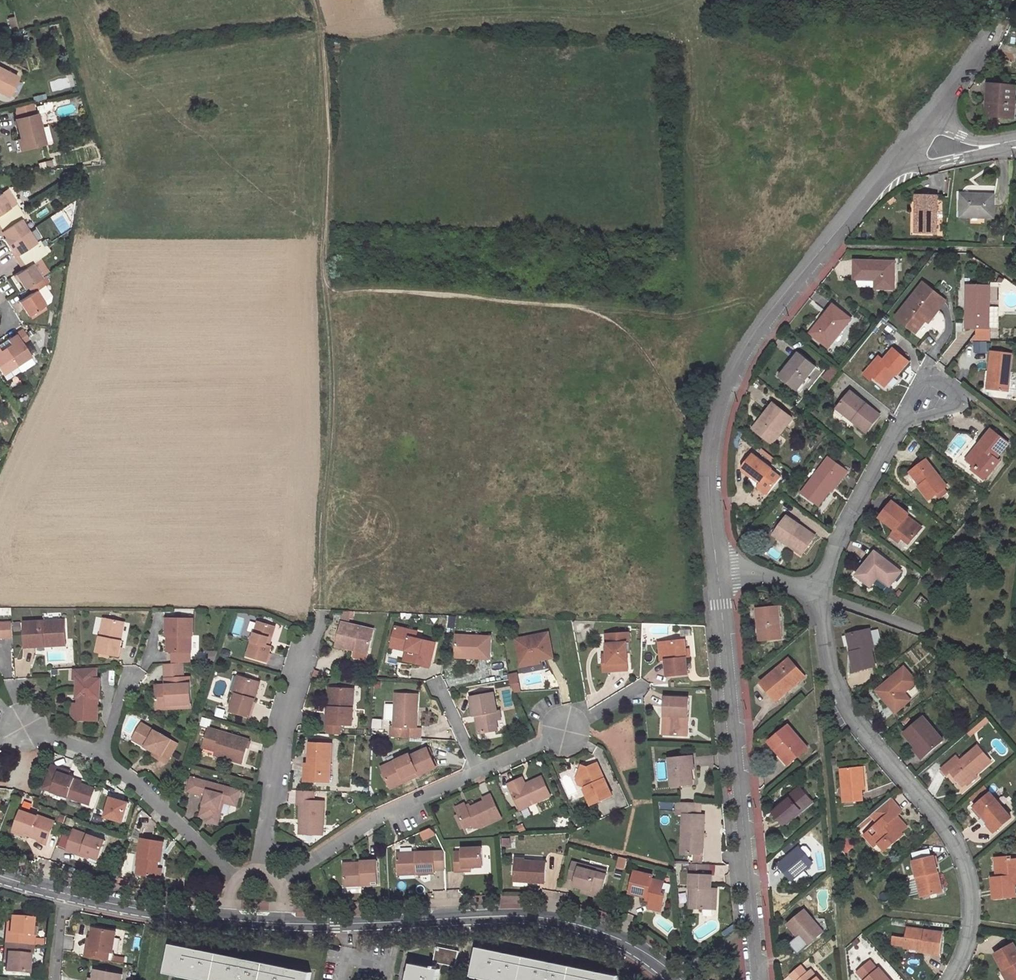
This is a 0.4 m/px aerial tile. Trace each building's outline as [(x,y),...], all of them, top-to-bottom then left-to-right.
[(0,68),(0,91),(8,96),(18,77),(0,68)] [(1013,85),(986,83),(983,114),(1011,116),(1013,85)] [(17,118),(21,138),(24,149),(45,144),(38,113),(35,113),(33,103),(16,107),(18,117),(17,118)] [(14,139),(16,150),(24,149),(21,138),(14,139)] [(19,208),(6,187),(0,190),(0,219),(19,208)] [(992,195),(959,194),(958,216),(991,218),(992,195)] [(936,197),(914,197),(914,213),(919,214),(919,234),(935,234),(936,197)] [(0,229),(5,235),(2,237),(6,242),(28,228),(20,216),(23,214),(19,208),(0,219),(0,229)] [(12,246),(16,253),(13,254),(18,261),(43,244),(39,238),(36,240),(28,228),(6,242),(9,247),(12,246)] [(40,276),(31,261),(47,251),(43,244),(18,261),(21,266),(14,271),(24,286),(27,284),(40,276)] [(898,258),(859,259),(859,277),(880,276),(881,285),(899,284),(898,258)] [(43,304),(49,300),(51,294),(43,283),(47,280),(42,274),(40,276),(27,284),(31,291),(18,299),(28,314),(29,313),(43,304)] [(919,294),(912,302),(909,299),(896,316),(912,328),(921,317),(924,320),(925,318),(929,321),(937,310),(935,308),(944,298),(923,282),(916,291),(919,294)] [(988,285),(965,284),(965,312),(968,312),(968,326),(987,327),(988,307),(988,285)] [(912,302),(919,294),(916,291),(909,299),(912,302)] [(29,313),(31,315),(45,306),(43,304),(29,313)] [(851,320),(833,306),(811,334),(828,348),(851,320)] [(921,317),(912,328),(915,331),(924,320),(921,317)] [(16,331),(21,339),(28,335),(22,326),(16,330),(16,331)] [(21,339),(16,331),(1,340),(4,345),(20,368),(20,369),(34,360),(30,353),(21,339)] [(2,371),(6,377),(20,368),(4,345),(1,347),(0,346),(0,368),(2,371)] [(884,386),(896,373),(898,374),(909,361),(893,347),(882,360),(878,356),(872,364),(876,367),(870,374),(873,376),(884,386)] [(1007,392),(1010,355),(990,353),(989,370),(993,370),(993,375),(992,375),(991,391),(1007,392)] [(815,367),(798,354),(780,377),(797,390),(807,377),(815,367)] [(870,374),(876,367),(872,364),(863,374),(870,380),(873,376),(870,374)] [(834,367),(824,379),(830,383),(839,371),(834,367)] [(810,379),(807,377),(797,390),(801,393),(810,379)] [(838,409),(867,431),(880,415),(851,392),(838,409)] [(773,446),(793,420),(773,405),(762,419),(765,421),(756,432),(773,446)] [(762,419),(753,430),(756,432),(765,421),(762,419)] [(1009,441),(992,427),(979,444),(982,446),(971,460),(977,464),(989,474),(1000,459),(997,457),(1009,441)] [(968,458),(971,460),(982,446),(979,444),(968,458)] [(749,482),(756,488),(758,486),(759,490),(765,495),(769,494),(781,479),(771,471),(772,470),(754,456),(744,468),(745,473),(752,478),(749,482)] [(848,471),(830,458),(803,494),(820,507),(832,490),(830,489),(840,476),(843,478),(848,471)] [(949,484),(928,458),(913,470),(923,482),(920,485),(931,498),(949,484)] [(987,477),(989,474),(977,464),(974,467),(987,477)] [(834,492),(843,478),(840,476),(830,489),(832,490),(834,492)] [(881,516),(896,529),(894,531),(902,538),(903,537),(910,542),(922,527),(907,515),(909,513),(894,500),(881,516)] [(819,537),(790,517),(776,535),(790,544),(792,541),(808,552),(819,537)] [(891,534),(899,541),(902,538),(894,531),(891,534)] [(806,556),(808,552),(792,541),(790,544),(806,556)] [(902,570),(876,551),(858,575),(873,585),(880,575),(892,584),(902,570)] [(915,604),(923,610),(929,602),(921,596),(915,604)] [(779,606),(759,608),(762,640),(783,638),(779,606)] [(121,639),(124,621),(106,617),(99,650),(102,651),(111,653),(120,655),(123,639),(121,639)] [(63,619),(24,621),(25,645),(43,644),(43,638),(64,638),(63,619)] [(184,619),(168,619),(168,636),(169,636),(173,636),(173,651),(192,651),(192,636),(194,636),(194,620),(192,620),(184,619)] [(260,623),(250,656),(270,662),(275,648),(272,647),(270,646),(272,639),(275,639),(278,628),(260,623)] [(333,623),(328,646),(345,650),(346,646),(362,649),(366,630),(333,623)] [(405,650),(409,651),(407,661),(425,665),(430,642),(409,638),(404,637),(405,629),(389,626),(385,643),(402,646),(405,650)] [(869,628),(850,632),(854,650),(850,651),(854,669),(874,665),(870,647),(873,646),(869,628)] [(604,642),(604,653),(605,661),(600,661),(601,669),(625,668),(624,652),(623,641),(626,641),(626,630),(606,632),(607,642),(604,642)] [(516,662),(534,659),(550,656),(545,632),(512,637),(516,662)] [(846,633),(850,651),(854,650),(850,632),(846,633)] [(463,655),(470,655),(470,658),(486,658),(487,636),(453,635),(452,652),(463,655)] [(662,639),(664,657),(665,674),(686,673),(684,655),(684,647),(683,638),(662,639)] [(399,660),(407,661),(409,651),(405,650),(401,650),(399,660)] [(790,659),(763,682),(778,701),(791,690),(789,686),(803,675),(790,659)] [(157,705),(191,704),(190,678),(184,678),(183,663),(166,664),(167,680),(171,680),(171,685),(167,685),(156,686),(157,705)] [(98,668),(73,667),(73,679),(76,679),(76,697),(79,697),(79,702),(73,702),(73,713),(79,719),(99,719),(99,696),(102,696),(102,678),(98,678),(98,668)] [(917,681),(904,667),(881,687),(886,694),(883,697),(896,712),(907,702),(900,695),(904,692),(917,681)] [(520,672),(511,673),(512,692),(521,691),(520,672)] [(789,686),(791,690),(806,678),(803,675),(789,686)] [(244,677),(234,712),(253,717),(258,701),(256,700),(258,695),(260,695),(263,683),(244,677)] [(886,694),(881,687),(877,690),(883,697),(886,694)] [(323,708),(322,724),(346,725),(348,689),(326,688),(326,708),(323,708)] [(466,696),(470,714),(474,714),(475,718),(474,719),(476,733),(495,730),(493,719),(499,718),(497,709),(494,709),(491,691),(466,696)] [(900,695),(907,702),(911,699),(904,692),(900,695)] [(388,693),(387,726),(384,726),(384,737),(404,737),(405,727),(412,727),(412,714),(407,713),(407,694),(388,693)] [(685,734),(687,697),(663,695),(662,714),(666,714),(665,733),(685,734)] [(971,734),(991,717),(988,714),(968,731),(971,734)] [(943,738),(923,716),(904,732),(916,745),(918,742),(927,752),(943,738)] [(146,746),(155,751),(161,755),(159,759),(166,763),(178,744),(142,723),(135,736),(148,743),(146,746)] [(806,748),(787,726),(768,743),(778,755),(781,752),(790,762),(806,748)] [(218,751),(225,753),(224,757),(244,763),(251,741),(210,729),(204,747),(218,751)] [(134,739),(146,746),(148,743),(135,736),(134,739)] [(918,742),(916,745),(914,746),(923,756),(927,752),(918,742)] [(303,744),(302,764),(305,764),(304,782),(323,782),(324,745),(303,744)] [(958,757),(943,770),(947,775),(951,771),(956,777),(958,776),(965,783),(976,773),(991,760),(977,745),(960,759),(958,757)] [(383,785),(408,773),(410,778),(431,768),(422,749),(405,757),(404,754),(375,768),(383,785)] [(153,755),(159,759),(161,755),(155,751),(153,755)] [(781,752),(778,755),(787,765),(790,762),(781,752)] [(668,756),(670,784),(691,783),(690,767),(687,767),(686,755),(668,756)] [(581,786),(589,802),(610,792),(595,760),(586,765),(580,762),(575,776),(581,778),(583,783),(584,784),(581,786)] [(858,760),(840,762),(843,803),(862,801),(861,790),(864,790),(863,782),(860,782),(858,760)] [(68,774),(70,769),(51,763),(49,767),(68,774)] [(42,787),(92,804),(97,788),(82,783),(74,780),(75,777),(75,776),(68,774),(49,767),(42,787)] [(408,773),(383,785),(385,789),(410,778),(408,773)] [(976,773),(965,783),(967,786),(978,776),(976,773)] [(528,784),(525,785),(523,782),(520,775),(506,782),(518,807),(548,793),(540,775),(526,781),(528,784)] [(958,776),(956,777),(963,785),(965,783),(958,776)] [(221,806),(223,801),(235,804),(236,799),(240,798),(242,790),(191,777),(188,790),(209,795),(207,803),(204,803),(201,813),(209,816),(209,819),(219,822),(224,807),(221,806)] [(973,802),(987,790),(983,785),(969,798),(973,802)] [(790,800),(774,813),(784,826),(801,811),(798,808),(809,800),(799,788),(789,797),(790,800)] [(294,805),(295,836),(314,836),(313,826),(318,826),(317,802),(307,801),(307,791),(290,791),(290,805),(294,805)] [(479,827),(500,816),(489,793),(481,796),(483,800),(466,807),(463,801),(454,806),(457,812),(463,825),(464,826),(472,822),(474,826),(479,827)] [(1012,817),(990,793),(973,807),(982,817),(984,816),(989,821),(987,823),(995,832),(1012,817)] [(124,822),(131,801),(111,794),(103,815),(124,822)] [(880,821),(868,831),(864,835),(875,847),(879,844),(884,848),(889,849),(904,835),(902,833),(909,828),(901,819),(899,822),(896,819),(899,816),(904,812),(892,798),(873,814),(880,821)] [(681,812),(679,852),(692,853),(692,846),(701,847),(703,814),(698,813),(698,801),(675,800),(674,812),(681,812)] [(798,808),(801,811),(811,802),(809,800),(798,808)] [(13,828),(38,838),(37,840),(45,843),(54,820),(21,807),(13,828)] [(453,814),(459,826),(463,825),(457,812),(453,814)] [(66,849),(80,855),(81,853),(98,859),(105,839),(74,828),(66,849)] [(141,838),(136,866),(137,866),(135,875),(154,878),(155,869),(157,860),(158,860),(159,855),(161,855),(163,842),(141,838)] [(281,854),(282,846),(272,845),(271,853),(281,854)] [(800,845),(779,862),(792,878),(794,877),(798,883),(808,874),(804,868),(813,861),(800,845)] [(461,866),(468,866),(480,865),(479,846),(459,847),(459,851),(452,851),(452,871),(461,870),(461,866)] [(414,873),(431,872),(431,869),(443,868),(442,851),(394,853),(395,870),(414,869),(414,873)] [(913,860),(921,896),(938,892),(934,872),(937,871),(934,856),(933,856),(920,859),(913,860)] [(1010,856),(998,858),(1001,876),(997,877),(993,877),(995,897),(1015,895),(1015,888),(1015,883),(1015,859),(1010,859),(1010,856)] [(624,869),(627,858),(621,857),(618,867),(624,869)] [(510,880),(542,882),(542,861),(511,860),(510,880)] [(341,886),(375,884),(374,861),(358,862),(358,865),(351,865),(341,866),(341,886)] [(568,877),(575,879),(579,863),(572,861),(568,877)] [(582,887),(601,893),(606,875),(587,869),(588,865),(579,863),(575,879),(573,885),(582,887)] [(692,863),(691,887),(694,887),(693,907),(715,908),(715,887),(713,887),(714,874),(708,874),(709,863),(692,863)] [(587,869),(606,875),(607,871),(588,865),(587,869)] [(654,875),(635,870),(630,892),(647,897),(648,895),(652,897),(651,901),(650,904),(662,907),(666,891),(663,890),(665,881),(653,878),(654,875)] [(581,892),(600,897),(601,893),(582,887),(581,892)] [(822,932),(804,910),(787,924),(795,934),(797,932),(807,945),(822,932)] [(30,920),(9,919),(9,924),(8,934),(4,934),(4,944),(25,946),(26,937),(29,937),(30,920)] [(922,951),(939,953),(942,932),(907,927),(905,945),(923,948),(922,951)] [(88,938),(87,947),(83,947),(82,957),(103,960),(104,950),(109,950),(111,930),(89,928),(88,938)] [(893,935),(892,945),(902,946),(903,937),(893,935)] [(1012,943),(995,953),(1005,969),(1011,979),(1015,979),(1015,949),(1012,943)] [(6,964),(5,973),(27,975),(28,956),(25,956),(25,946),(4,944),(3,954),(7,955),(6,964)] [(172,944),(166,973),(199,979),(310,979),(311,973),(172,944)] [(458,953),(436,949),(433,965),(455,970),(458,953)] [(475,950),(470,979),(478,979),(613,979),(614,976),(475,950)] [(870,962),(856,974),(861,979),(866,979),(878,970),(870,962)] [(410,966),(407,979),(437,979),(438,972),(410,966)] [(790,974),(795,979),(798,979),(806,974),(800,966),(790,974)] [(119,972),(93,969),(92,978),(91,979),(118,979),(119,972)] [(879,969),(878,970),(866,979),(888,979),(879,969)] [(1005,969),(1001,971),(1007,979),(1011,979),(1005,969)] [(810,970),(806,974),(798,979),(818,979),(810,970)]
